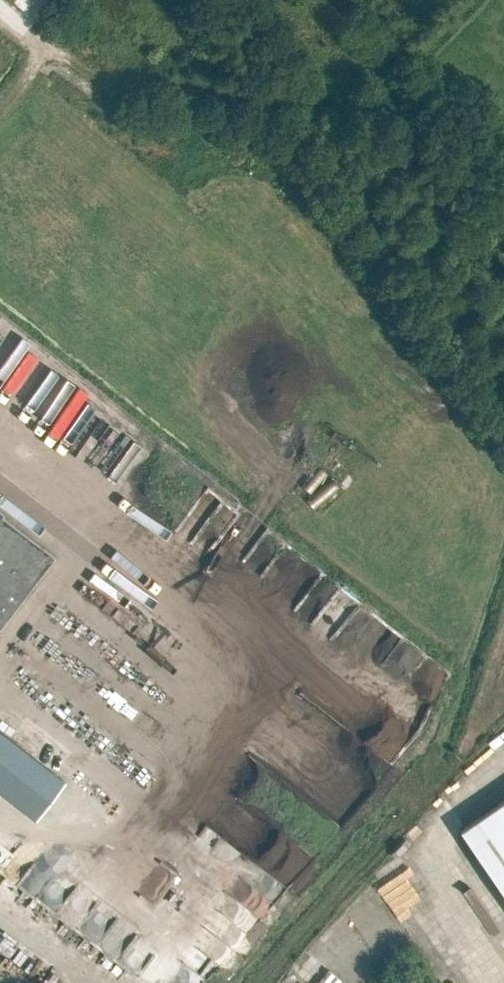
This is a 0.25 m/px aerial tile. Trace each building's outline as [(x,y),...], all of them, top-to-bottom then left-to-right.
[(101,407),(81,442),(103,454),(110,443),(123,450),(115,463),(127,470),(136,454),(144,458),(156,437),(101,407)] [(317,504),(339,486),(323,466),(300,485),(317,504)] [(0,630),(54,559),(1,518),(3,516),(0,513),(0,630)] [(36,819),(64,783),(0,734),(0,792),(36,819)] [(458,828),(503,894),(503,797),(458,828)] [(76,879),(34,857),(18,887),(60,909),(76,879)] [(154,901),(174,874),(160,863),(139,891),(154,901)] [(309,982),(345,982),(307,952),(293,970),(309,982)]
